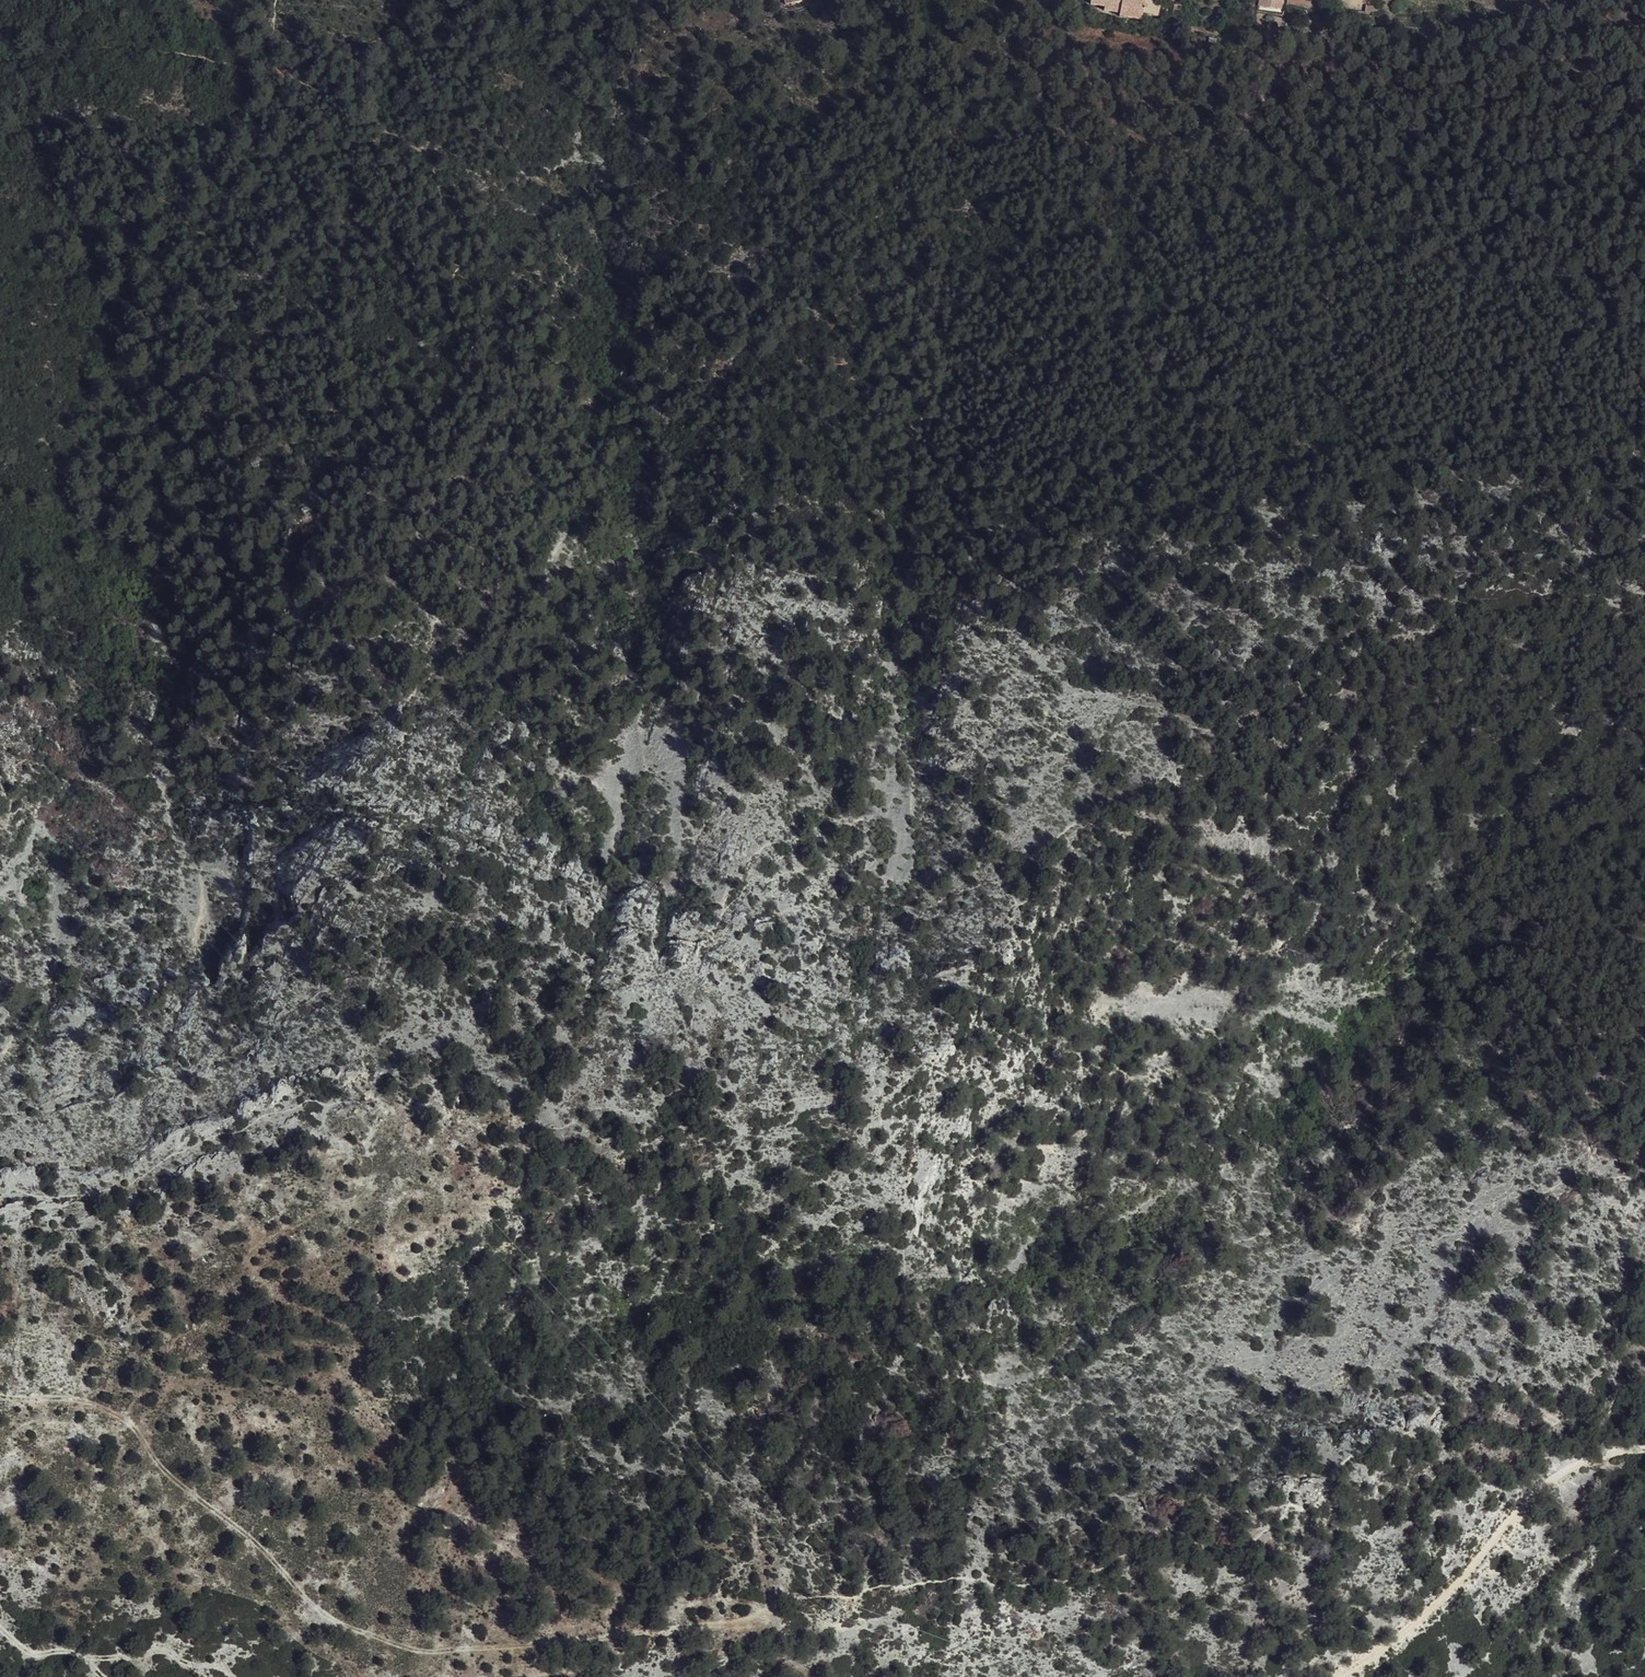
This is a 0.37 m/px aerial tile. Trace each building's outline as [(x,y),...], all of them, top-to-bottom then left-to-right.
[(1091,4),(1105,6),(1104,10),(1120,13),(1119,16),(1141,20),(1142,13),(1157,17),(1161,3),(1147,0),(1092,0),(1091,4)]
